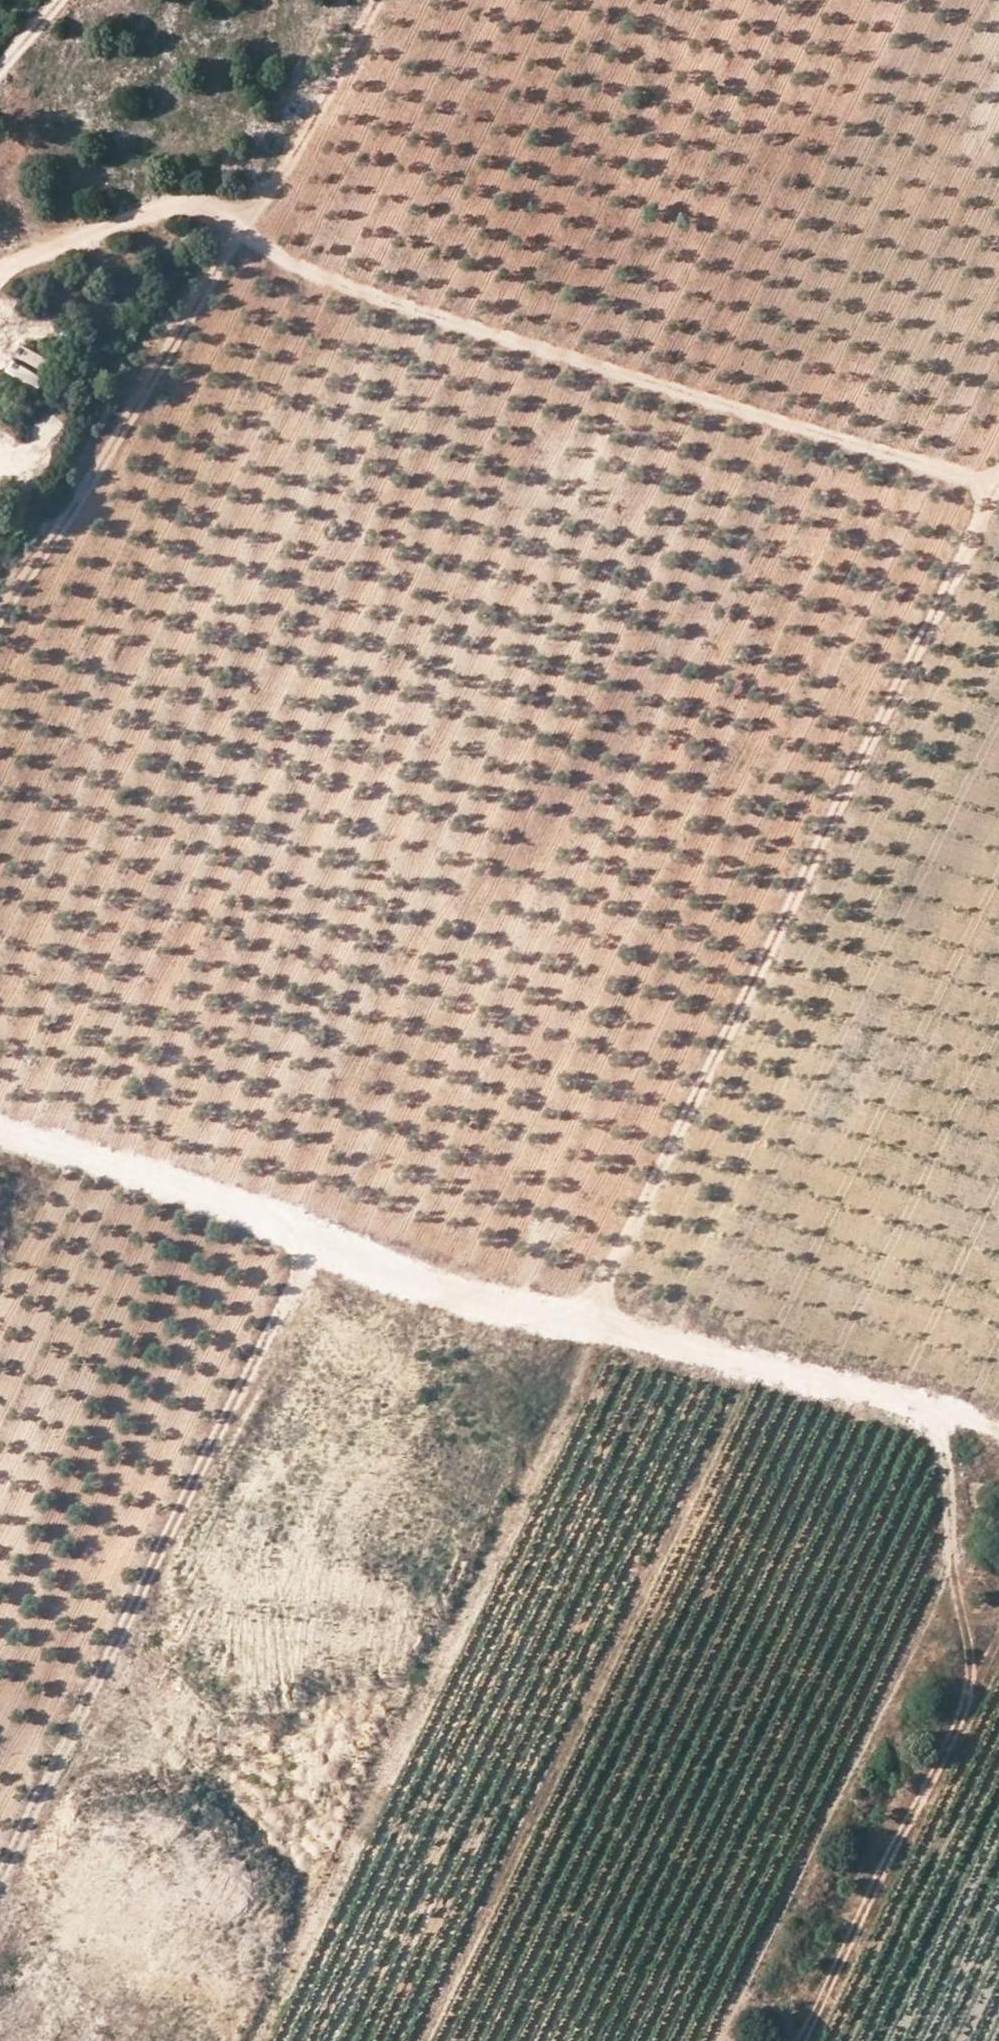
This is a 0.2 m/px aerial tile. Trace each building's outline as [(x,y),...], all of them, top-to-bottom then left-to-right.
[(17,349),(13,362),(41,372),(46,359),(17,349)] [(8,365),(2,379),(38,392),(43,379),(8,365)]
